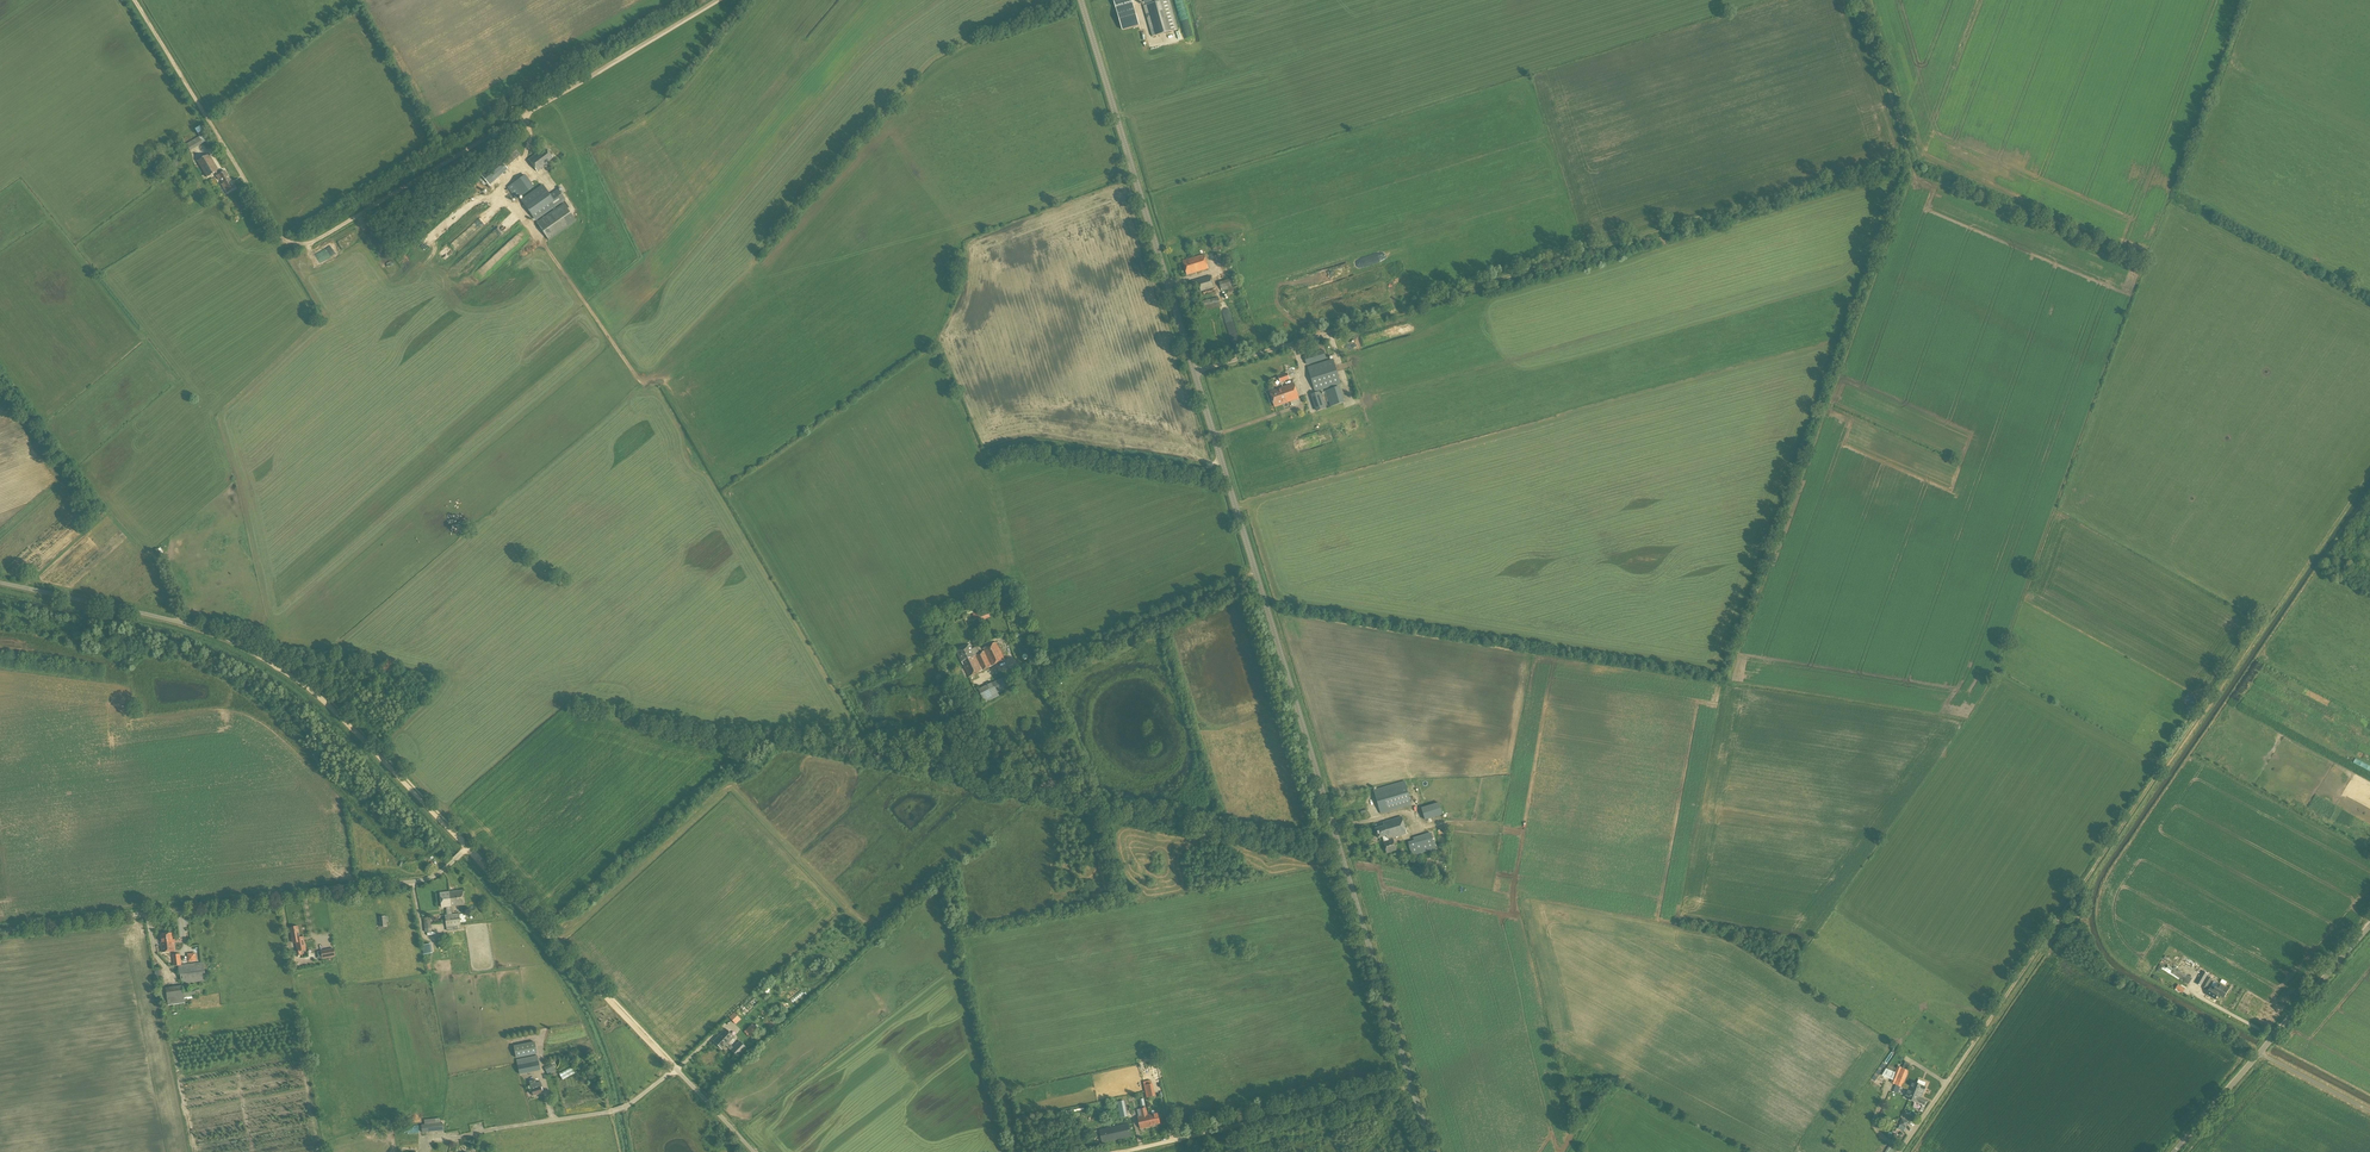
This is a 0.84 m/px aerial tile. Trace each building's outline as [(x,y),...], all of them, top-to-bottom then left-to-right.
[(1118,8),(1133,4),(1132,0),(1115,0),(1118,8)] [(1145,5),(1143,6),(1152,37),(1178,29),(1170,0),(1144,0),(1145,5)] [(1179,19),(1184,19),(1185,23),(1182,23),(1183,35),(1193,34),(1191,24),(1189,24),(1185,0),(1184,0),(1176,1),(1179,19)] [(1116,10),(1117,11),(1123,30),(1139,25),(1133,6),(1133,5),(1116,10)] [(186,144),(188,147),(190,151),(202,144),(210,139),(202,125),(195,129),(200,136),(186,144)] [(520,155),(512,145),(511,145),(497,158),(506,168),(520,155)] [(546,149),(539,154),(538,153),(528,160),(537,172),(547,165),(546,164),(553,159),(546,149)] [(225,171),(221,174),(209,155),(197,162),(207,178),(216,173),(218,176),(217,177),(219,181),(221,180),(223,184),(230,179),(225,171)] [(574,178),(579,175),(576,170),(571,173),(574,178)] [(515,201),(534,188),(526,175),(507,188),(515,201)] [(222,185),(227,193),(235,188),(230,179),(223,184),(222,185)] [(550,194),(543,184),(521,200),(536,221),(566,200),(558,189),(550,194)] [(465,204),(471,211),(481,202),(474,195),(465,204)] [(549,241),(576,221),(563,203),(536,222),(549,241)] [(480,252),(494,244),(490,237),(476,246),(480,252)] [(1187,275),(1208,269),(1203,255),(1183,261),(1187,275)] [(1388,270),(1392,279),(1398,277),(1393,267),(1388,270)] [(1214,288),(1210,276),(1191,281),(1193,286),(1198,284),(1201,291),(1214,288)] [(1237,290),(1233,278),(1219,282),(1221,291),(1227,290),(1228,293),(1237,290)] [(1374,294),(1363,297),(1366,306),(1377,303),(1374,294)] [(1203,312),(1220,306),(1217,297),(1200,303),(1203,312)] [(1306,364),(1312,362),(1326,358),(1323,350),(1304,356),(1306,364)] [(1315,391),(1340,384),(1333,360),(1307,367),(1315,391)] [(1280,382),(1289,379),(1287,373),(1278,376),(1280,382)] [(1281,388),(1286,402),(1299,398),(1294,383),(1281,388)] [(1330,406),(1344,402),(1339,386),(1325,390),(1330,406)] [(1274,406),(1286,402),(1281,388),(1269,392),(1274,406)] [(1316,411),(1327,408),(1321,391),(1311,394),(1316,411)] [(976,623),(980,621),(990,617),(987,609),(973,614),(976,623)] [(976,647),(973,648),(971,645),(956,652),(961,662),(962,662),(969,677),(1005,660),(997,641),(983,648),(984,651),(979,653),(976,647)] [(986,703),(1000,696),(998,693),(1009,688),(1004,677),(978,689),(986,703)] [(2354,763),(2369,771),(2369,765),(2356,759),(2354,763)] [(1381,815),(1412,805),(1405,781),(1374,790),(1381,815)] [(1425,820),(1443,815),(1439,803),(1421,808),(1425,820)] [(1378,838),(1383,837),(1384,842),(1387,852),(1396,850),(1393,840),(1389,841),(1389,839),(1407,834),(1402,817),(1383,823),(1384,824),(1378,826),(1379,827),(1376,828),(1378,838)] [(1431,832),(1425,834),(1429,851),(1436,849),(1434,844),(1431,833),(1431,832)] [(1408,842),(1408,843),(1410,850),(1412,856),(1418,854),(1414,840),(1408,842)] [(441,907),(450,906),(449,892),(440,893),(441,907)] [(461,925),(459,913),(445,915),(446,927),(447,931),(458,930),(457,926),(461,925)] [(425,932),(432,932),(430,917),(423,918),(425,932)] [(297,937),(299,937),(297,926),(289,927),(291,939),(292,939),(293,943),(295,942),(298,942),(297,937)] [(298,942),(295,942),(297,951),(295,951),(296,956),(302,954),(301,950),(305,949),(303,936),(299,937),(297,937),(298,942)] [(165,945),(161,945),(161,951),(174,950),(173,940),(172,940),(172,939),(171,940),(171,941),(168,941),(168,943),(165,944),(165,945)] [(322,959),(335,956),(334,948),(321,951),(322,959)] [(188,962),(196,961),(195,953),(187,954),(188,962)] [(181,965),(180,954),(172,955),(173,966),(178,966),(179,974),(180,974),(181,984),(206,981),(204,962),(181,965)] [(2174,968),(2170,966),(2168,969),(2172,971),(2171,973),(2189,984),(2192,979),(2174,967),(2174,968)] [(156,983),(163,982),(161,968),(154,969),(156,983)] [(2206,989),(2212,979),(2207,976),(2208,974),(2203,971),(2196,983),(2206,989)] [(2228,989),(2218,983),(2216,985),(2213,983),(2206,995),(2215,1000),(2217,996),(2218,996),(2218,995),(2224,998),(2228,989)] [(2182,993),(2185,988),(2178,984),(2176,988),(2182,993)] [(183,990),(182,985),(165,988),(168,1005),(185,1003),(184,996),(195,995),(200,994),(200,989),(195,990),(195,988),(183,990)] [(745,1016),(759,1002),(753,996),(739,1010),(738,1009),(729,1017),(735,1024),(744,1016),(745,1016)] [(744,1032),(749,1037),(757,1030),(752,1024),(744,1032)] [(733,1048),(728,1043),(734,1037),(725,1029),(713,1041),(722,1049),(725,1045),(730,1050),(738,1057),(746,1048),(739,1041),(733,1048)] [(537,1054),(534,1042),(513,1046),(516,1058),(537,1054)] [(519,1074),(540,1070),(537,1056),(516,1060),(519,1074)] [(548,1075),(556,1071),(552,1064),(544,1068),(548,1075)] [(573,1066),(560,1073),(564,1080),(577,1074),(573,1066)] [(1899,1074),(1906,1077),(1909,1070),(1898,1066),(1891,1082),(1894,1084),(1896,1079),(1897,1079),(1899,1074)] [(1902,1087),(1906,1077),(1899,1074),(1897,1079),(1896,1079),(1894,1084),(1896,1085),(1893,1092),(1898,1094),(1901,1087),(1902,1087)] [(535,1083),(534,1080),(530,1081),(529,1081),(530,1085),(533,1096),(542,1093),(540,1087),(542,1087),(540,1082),(535,1083)] [(1914,1095),(1922,1098),(1926,1087),(1912,1081),(1910,1086),(1917,1089),(1914,1095)] [(1146,1098),(1155,1096),(1153,1084),(1144,1086),(1146,1098)] [(1926,1100),(1922,1098),(1914,1095),(1917,1089),(1910,1086),(1905,1097),(1919,1104),(1920,1103),(1924,1104),(1926,1100)] [(1128,1116),(1125,1102),(1117,1104),(1120,1118),(1128,1116)] [(1150,1115),(1149,1114),(1138,1117),(1140,1129),(1152,1126),(1152,1125),(1160,1123),(1158,1113),(1150,1115)] [(1906,1128),(1909,1121),(1902,1119),(1899,1125),(1906,1128)] [(422,1133),(443,1130),(443,1123),(421,1125),(422,1133)] [(1103,1142),(1131,1136),(1128,1124),(1100,1130),(1103,1142)] [(1079,1141),(1098,1137),(1097,1130),(1078,1135),(1079,1141)]
